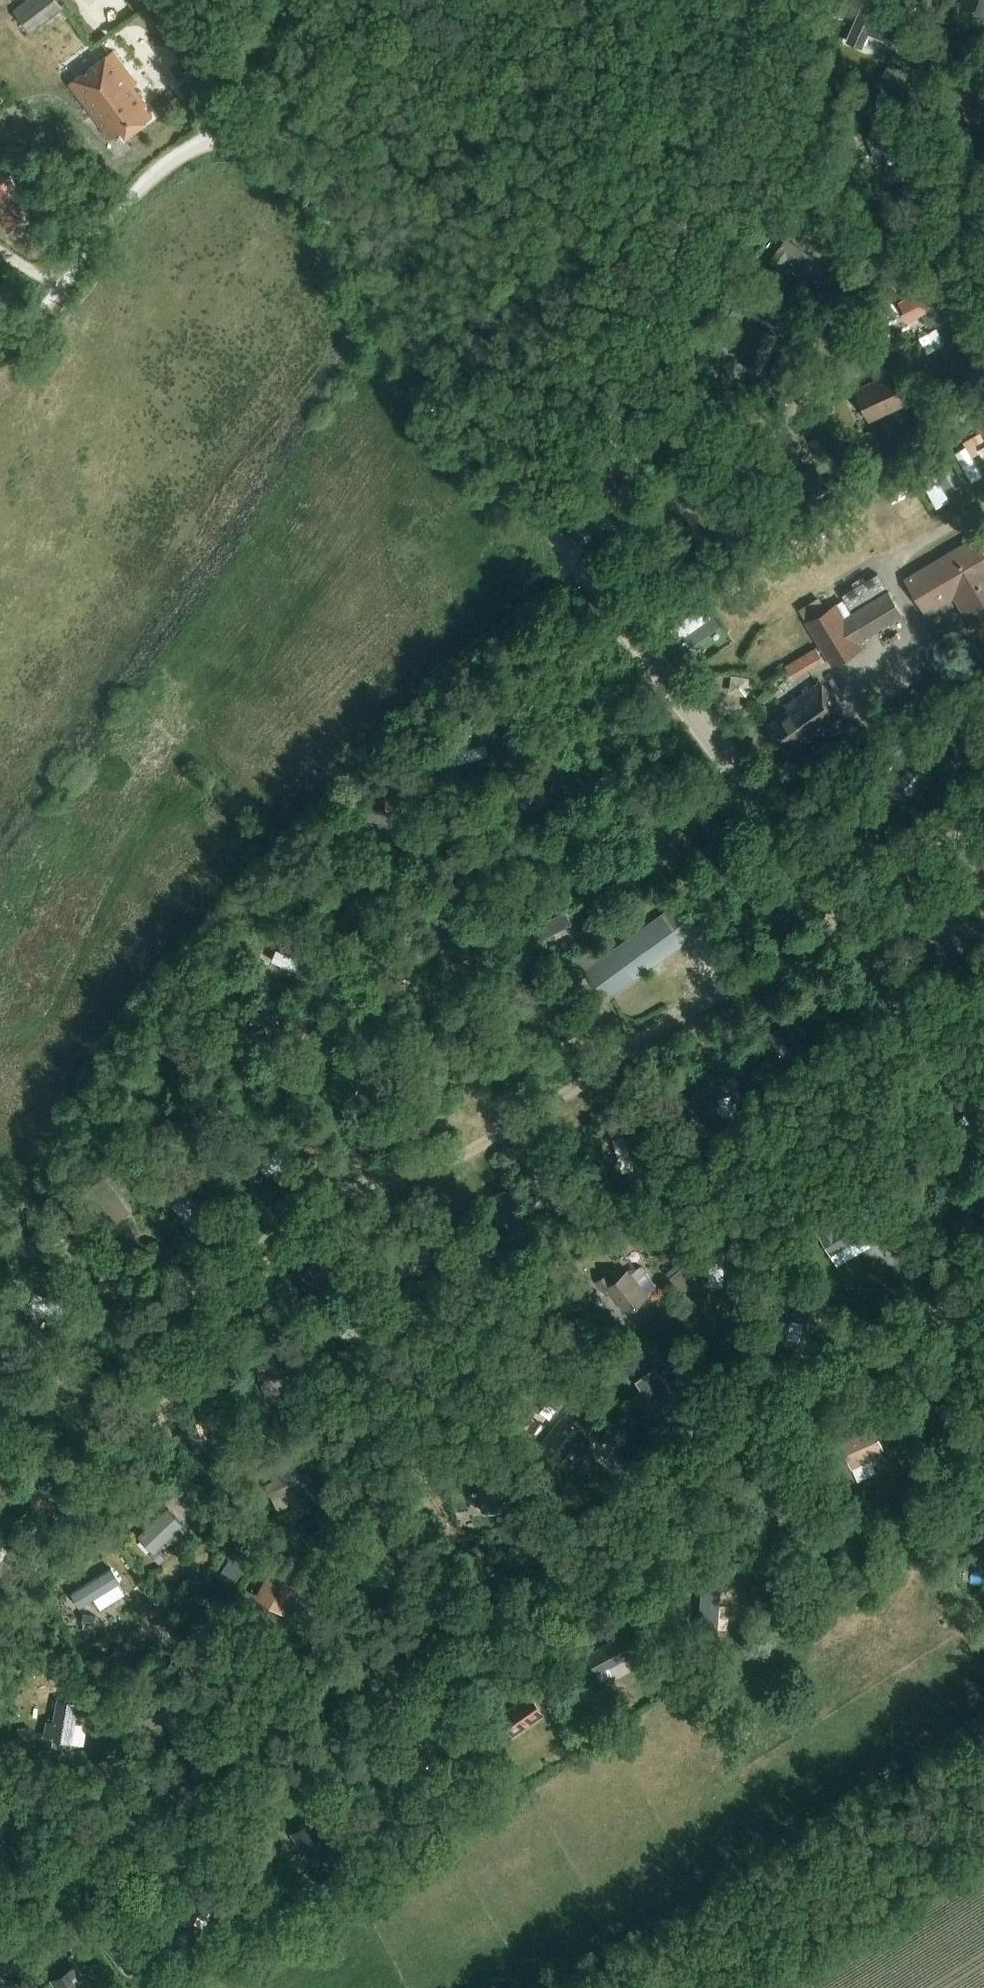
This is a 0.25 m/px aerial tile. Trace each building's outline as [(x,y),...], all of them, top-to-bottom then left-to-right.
[(15,9),(32,32),(65,8),(59,0),(27,0),(15,9)] [(841,6),(847,9),(851,2),(847,0),(844,0),(841,6)] [(960,5),(983,14),(983,0),(962,0),(960,5)] [(891,43),(900,23),(862,6),(846,40),(862,48),(869,33),(891,43)] [(122,130),(127,137),(150,119),(150,118),(155,115),(147,104),(149,103),(135,84),(139,81),(115,48),(69,82),(111,138),(122,130)] [(854,134),(840,140),(844,151),(858,145),(854,134)] [(5,221),(30,209),(9,165),(0,169),(0,211),(5,221)] [(790,209),(783,218),(796,228),(803,219),(790,209)] [(787,236),(769,260),(780,268),(788,258),(804,270),(814,256),(787,236)] [(898,301),(909,321),(940,303),(929,284),(898,301)] [(748,307),(736,302),(731,314),(743,319),(748,307)] [(752,323),(739,358),(766,368),(779,333),(752,323)] [(907,405),(892,371),(855,388),(871,421),(907,405)] [(972,437),(977,444),(983,439),(980,432),(972,437)] [(959,445),(972,479),(983,474),(983,468),(973,439),(959,445)] [(870,456),(867,467),(877,470),(881,460),(870,456)] [(948,485),(956,481),(948,465),(926,476),(940,505),(954,498),(948,485)] [(800,493),(825,479),(818,467),(793,482),(769,496),(776,508),(800,493)] [(906,577),(927,612),(954,596),(983,646),(983,551),(975,535),(906,577)] [(877,572),(842,593),(851,607),(886,586),(877,572)] [(843,598),(806,621),(833,666),(864,647),(860,641),(903,615),(889,591),(852,613),(843,598)] [(673,621),(686,646),(723,627),(710,602),(673,621)] [(793,675),(826,662),(820,646),(787,658),(793,675)] [(695,657),(686,662),(691,670),(700,664),(695,657)] [(732,674),(729,691),(747,694),(750,676),(732,674)] [(848,715),(821,679),(786,705),(789,710),(771,724),(791,751),(801,743),(803,746),(823,731),(825,733),(848,715)] [(941,719),(931,726),(936,735),(947,728),(941,719)] [(450,749),(452,762),(492,755),(490,742),(450,749)] [(446,758),(435,761),(437,768),(448,765),(446,758)] [(367,806),(366,827),(391,828),(392,807),(367,806)] [(405,842),(403,853),(417,855),(419,844),(405,842)] [(473,884),(468,890),(478,899),(483,893),(473,884)] [(536,923),(543,939),(578,922),(570,906),(536,923)] [(582,975),(604,1004),(695,935),(673,907),(582,975)] [(969,946),(941,918),(930,930),(957,957),(969,946)] [(279,948),(276,959),(308,970),(312,959),(279,948)] [(555,953),(547,953),(548,965),(556,964),(555,953)] [(345,959),(345,972),(359,972),(360,959),(345,959)] [(543,974),(534,981),(541,990),(550,983),(543,974)] [(860,1036),(848,1044),(854,1053),(866,1044),(860,1036)] [(768,1057),(760,1062),(766,1072),(773,1068),(768,1057)] [(357,1095),(348,1102),(354,1109),(363,1102),(357,1095)] [(317,1138),(306,1148),(314,1157),(324,1147),(317,1138)] [(654,1139),(641,1140),(642,1151),(655,1150),(654,1139)] [(852,1198),(845,1187),(836,1193),(843,1203),(852,1198)] [(175,1202),(196,1229),(206,1222),(185,1194),(175,1202)] [(833,1255),(865,1235),(847,1206),(815,1226),(833,1255)] [(750,1219),(739,1221),(740,1229),(752,1228),(750,1219)] [(727,1283),(728,1241),(714,1240),(713,1282),(727,1283)] [(309,1288),(319,1295),(339,1265),(321,1253),(303,1278),(311,1284),(309,1288)] [(650,1295),(629,1267),(612,1280),(606,1272),(597,1279),(608,1293),(610,1292),(616,1299),(617,1298),(628,1312),(650,1295)] [(396,1271),(387,1273),(388,1283),(398,1281),(396,1271)] [(595,1288),(589,1280),(580,1288),(586,1296),(595,1288)] [(823,1290),(831,1298),(838,1292),(830,1284),(823,1290)] [(36,1289),(32,1303),(64,1314),(68,1300),(36,1289)] [(784,1292),(781,1291),(771,1332),(801,1340),(805,1325),(812,1299),(784,1292)] [(314,1294),(304,1297),(308,1312),(318,1309),(314,1294)] [(341,1324),(340,1335),(371,1336),(372,1325),(341,1324)] [(296,1380),(291,1361),(259,1371),(265,1389),(296,1380)] [(659,1413),(679,1399),(656,1366),(637,1380),(659,1413)] [(558,1409),(563,1402),(554,1395),(549,1402),(558,1409)] [(175,1415),(189,1451),(213,1442),(198,1405),(175,1415)] [(573,1446),(581,1452),(591,1439),(564,1417),(543,1444),(563,1459),(573,1446)] [(841,1440),(853,1468),(873,1460),(870,1453),(885,1447),(875,1424),(841,1440)] [(667,1435),(664,1428),(654,1435),(658,1441),(667,1435)] [(266,1482),(274,1497),(306,1481),(290,1449),(275,1456),(284,1474),(266,1482)] [(318,1463),(310,1467),(315,1477),(323,1472),(318,1463)] [(151,1469),(145,1473),(152,1484),(158,1480),(151,1469)] [(502,1474),(479,1477),(483,1512),(507,1509),(502,1474)] [(170,1507),(139,1535),(153,1550),(151,1551),(161,1561),(189,1534),(181,1526),(184,1523),(170,1507)] [(57,1526),(49,1532),(54,1538),(62,1532),(57,1526)] [(0,1540),(0,1568),(10,1544),(0,1539),(0,1540)] [(280,1553),(274,1564),(285,1570),(292,1559),(280,1553)] [(753,1563),(758,1575),(773,1569),(769,1557),(753,1563)] [(232,1558),(220,1576),(230,1583),(243,1565),(232,1558)] [(270,1568),(256,1595),(286,1611),(300,1585),(270,1568)] [(112,1569),(76,1592),(85,1606),(121,1583),(112,1569)] [(725,1576),(692,1572),(688,1605),(721,1609),(725,1576)] [(84,1613),(84,1621),(95,1623),(96,1614),(84,1613)] [(635,1653),(624,1633),(588,1652),(603,1679),(614,1673),(611,1666),(635,1653)] [(160,1672),(150,1678),(153,1685),(164,1679),(160,1672)] [(592,1681),(578,1688),(585,1701),(599,1693),(592,1681)] [(533,1690),(500,1713),(515,1734),(547,1712),(533,1690)] [(74,1742),(81,1701),(58,1697),(54,1720),(48,1719),(44,1737),(74,1742)] [(575,1702),(565,1710),(574,1720),(583,1713),(575,1702)] [(32,1744),(32,1726),(19,1726),(19,1744),(32,1744)] [(404,1739),(415,1767),(438,1758),(427,1730),(404,1739)] [(415,1779),(407,1783),(411,1792),(419,1788),(415,1779)] [(21,1812),(8,1818),(14,1828),(26,1822),(21,1812)] [(334,1847),(313,1816),(292,1830),(313,1861),(334,1847)] [(359,1838),(353,1830),(342,1838),(348,1845),(359,1838)] [(177,1915),(193,1924),(206,1902),(186,1891),(177,1906),(181,1909),(177,1915)] [(77,1931),(66,1938),(72,1947),(83,1940),(77,1931)] [(57,1987),(93,1987),(78,1963),(52,1979),(57,1987)]
